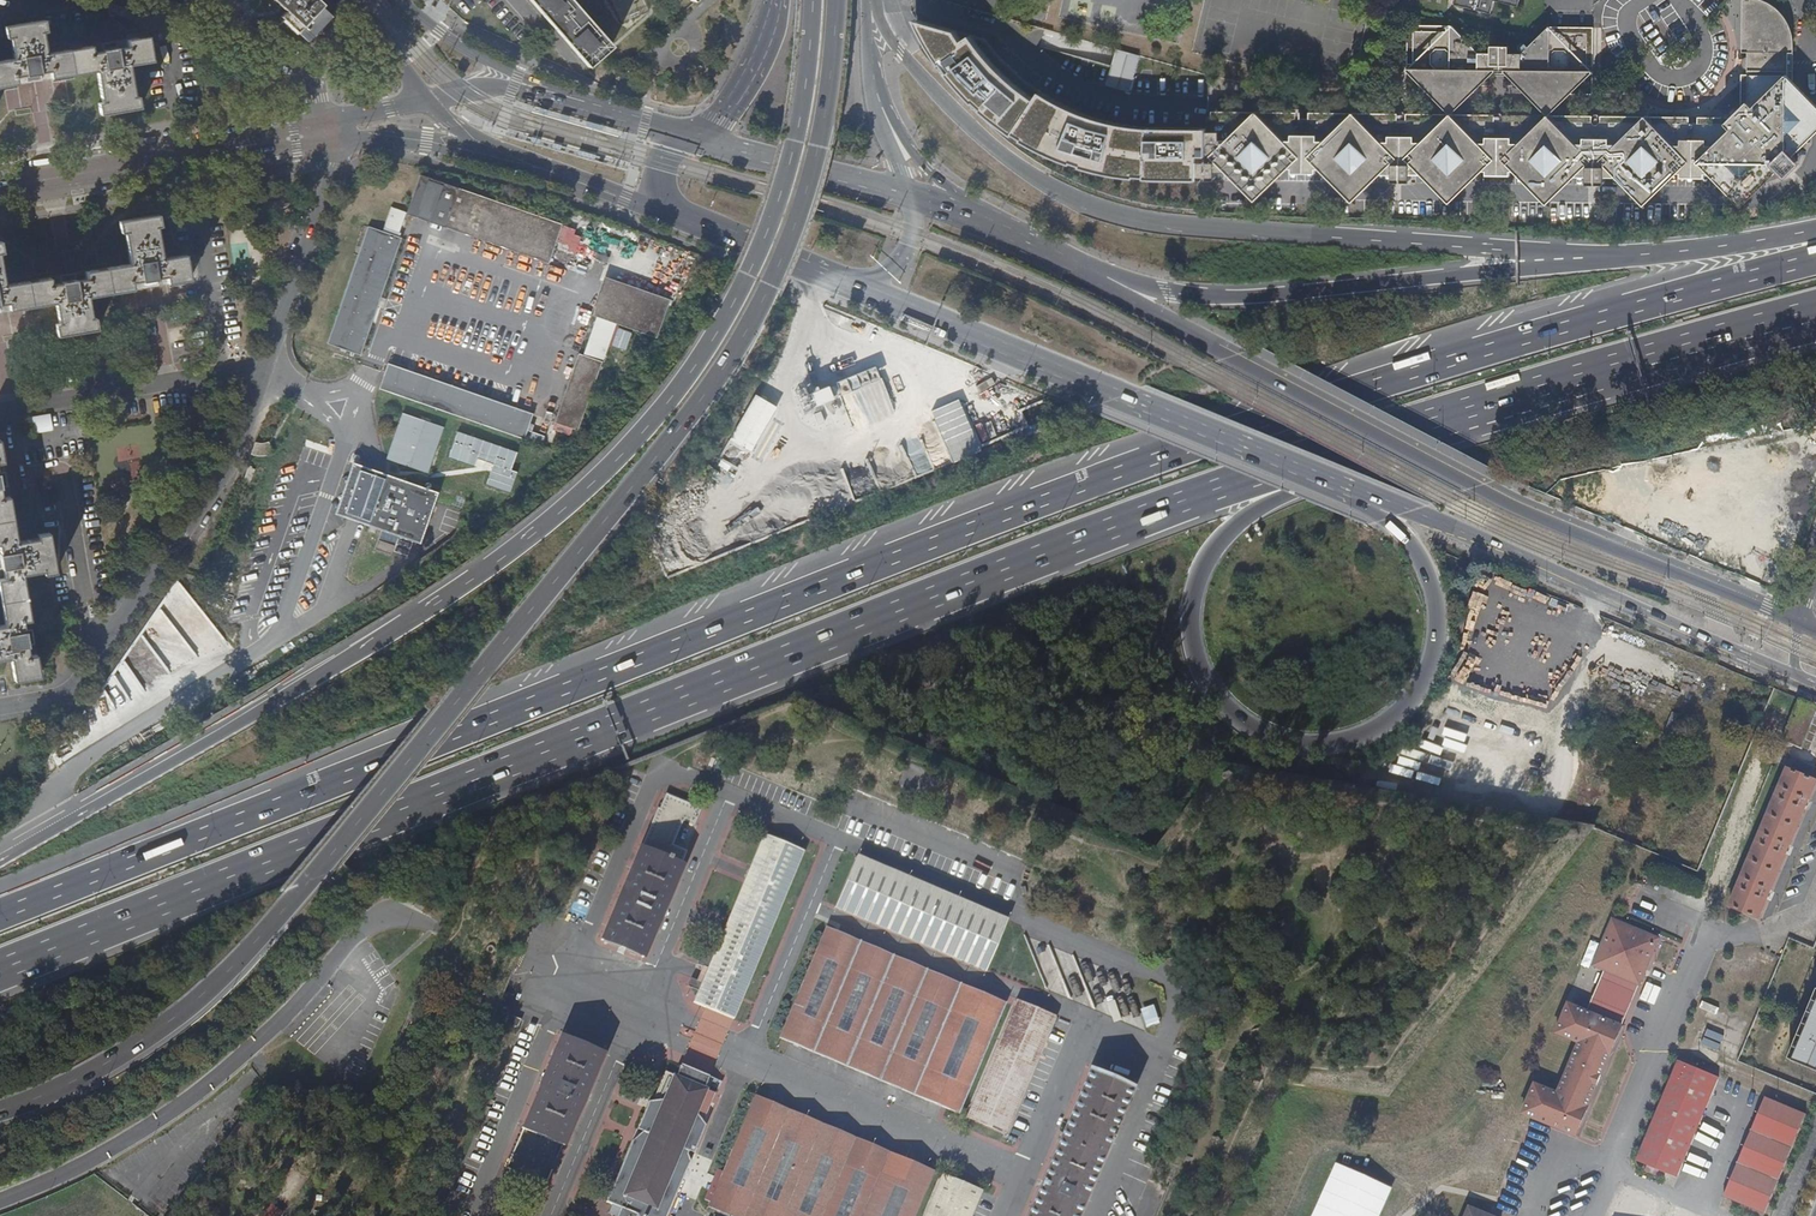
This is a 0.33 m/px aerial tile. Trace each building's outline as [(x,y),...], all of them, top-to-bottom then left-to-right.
[(305,41),(329,16),(322,9),(324,7),(317,0),(277,0),(289,11),(281,19),(305,41)] [(588,66),(612,46),(572,0),(531,0),(588,66)] [(1490,8),(1493,0),(1464,0),(1490,8)] [(1750,51),(1750,49),(1750,70),(1781,69),(1784,68),(1792,60),(1785,52),(1792,52),(1792,43),(1791,35),(1790,28),(1786,20),(1782,13),(1779,10),(1780,6),(1777,3),(1769,0),(1763,0),(1747,11),(1746,52),(1750,51)] [(97,71),(102,102),(99,103),(101,115),(140,108),(138,96),(135,97),(129,65),(153,61),(149,36),(110,43),(47,53),(43,32),(47,31),(46,20),(5,27),(7,38),(11,37),(15,59),(0,61),(0,87),(34,81),(97,71)] [(1456,25),(1445,25),(1410,25),(1410,92),(1420,92),(1481,93),(1481,72),(1499,72),(1499,60),(1517,60),(1517,72),(1534,72),(1534,91),(1598,92),(1598,26),(1551,26),(1525,52),(1513,52),(1513,44),(1495,44),(1495,52),(1482,51),(1456,25)] [(992,40),(964,35),(969,48),(979,65),(993,85),(1007,102),(1023,117),(1044,134),(1062,145),(1085,157),(1105,166),(1126,172),(1150,177),(1177,178),(1200,178),(1200,161),(1201,155),(1199,121),(1187,121),(1166,118),(1141,113),(1114,104),(1090,95),(1068,83),(1050,71),(1034,58),(1019,44),(992,40)] [(1116,49),(1110,86),(1135,90),(1140,53),(1116,49)] [(1499,72),(1517,72),(1517,60),(1499,60),(1499,72)] [(1781,77),(1781,69),(1750,70),(1749,70),(1744,70),(1744,76),(1781,77)] [(1728,185),(1739,196),(1747,203),(1754,196),(1766,184),(1784,165),(1780,161),(1793,148),(1797,152),(1805,145),(1815,134),(1815,97),(1791,71),(1784,77),(1791,77),(1792,140),(1780,140),(1768,130),(1768,120),(1755,120),(1743,106),(1731,116),(1746,132),(1747,142),(1759,142),(1770,153),(1770,163),(1706,164),(1609,163),(1609,169),(1609,175),(1620,175),(1633,188),(1643,197),(1649,204),(1655,198),(1667,186),(1682,171),(1686,171),(1686,175),(1702,175),(1710,174),(1710,170),(1714,170),(1728,185)] [(1784,77),(1781,77),(1744,76),(1743,106),(1755,120),(1768,120),(1768,130),(1780,140),(1792,140),(1791,77),(1784,77)] [(1215,116),(1213,116),(1210,116),(1210,126),(1210,155),(1219,155),(1248,156),(1269,157),(1270,111),(1249,111),(1215,111),(1215,116)] [(1369,159),(1396,160),(1403,160),(1403,148),(1402,148),(1402,118),(1402,112),(1317,111),(1317,116),(1306,116),(1306,111),(1270,111),(1269,157),(1302,158),(1302,151),(1312,151),(1312,157),(1353,159),(1369,159)] [(1414,160),(1499,161),(1499,119),(1499,114),(1412,113),(1411,118),(1412,148),(1409,148),(1409,160),(1414,160)] [(1598,116),(1596,115),(1510,115),(1510,119),(1509,162),(1575,163),(1591,163),(1600,163),(1600,150),(1598,150),(1598,121),(1598,116)] [(1731,116),(1724,117),(1699,117),(1699,121),(1690,121),(1690,117),(1607,116),(1607,121),(1607,150),(1605,150),(1606,163),(1609,163),(1706,164),(1770,163),(1770,153),(1759,142),(1747,142),(1746,132),(1731,116)] [(1403,160),(1409,160),(1409,148),(1412,148),(1411,118),(1402,118),(1402,148),(1403,148),(1403,160)] [(1499,161),(1509,162),(1510,119),(1499,119),(1499,161)] [(1607,150),(1607,121),(1598,121),(1598,150),(1600,150),(1600,163),(1606,163),(1605,150),(1607,150)] [(1796,165),(1798,164),(1802,160),(1802,157),(1801,156),(1797,152),(1793,148),(1780,161),(1784,165),(1791,171),(1792,170),(1789,167),(1794,163),(1796,165)] [(1201,155),(1200,161),(1200,178),(1202,178),(1202,173),(1207,173),(1207,176),(1211,178),(1216,178),(1219,175),(1219,171),(1219,161),(1219,155),(1210,155),(1202,155),(1201,155)] [(1229,171),(1237,179),(1245,188),(1258,200),(1271,188),(1278,180),(1292,167),(1296,167),(1296,171),(1320,172),(1319,167),(1323,167),(1338,182),(1346,191),(1356,200),(1364,192),(1374,184),(1385,172),(1396,172),(1396,166),(1396,160),(1369,159),(1353,159),(1312,157),(1302,158),(1269,157),(1248,156),(1219,155),(1219,161),(1219,171),(1229,171)] [(1396,160),(1396,166),(1396,172),(1396,182),(1397,182),(1397,176),(1403,177),(1403,180),(1405,181),(1413,181),(1414,179),(1414,173),(1414,166),(1414,160),(1409,160),(1403,160),(1396,160)] [(1462,194),(1469,187),(1487,169),(1491,169),(1491,173),(1515,174),(1515,170),(1519,170),(1538,189),(1546,197),(1552,203),(1557,198),(1565,190),(1580,175),(1591,175),(1591,169),(1591,163),(1575,163),(1509,162),(1499,161),(1414,160),(1414,166),(1414,173),(1426,173),(1438,186),(1445,193),(1454,202),(1462,194)] [(1610,180),(1609,175),(1609,169),(1609,163),(1606,163),(1600,163),(1591,163),(1591,169),(1591,175),(1592,182),(1593,182),(1593,178),(1600,178),(1600,181),(1601,183),(1607,182),(1610,180)] [(564,224),(420,174),(407,212),(551,261),(564,224)] [(407,212),(392,206),(384,230),(399,235),(407,212)] [(97,330),(95,318),(91,319),(88,298),(151,287),(190,280),(186,255),(164,259),(158,227),(162,226),(159,215),(120,221),(122,233),(125,232),(131,264),(72,274),(5,286),(0,259),(0,313),(55,303),(58,325),(55,325),(57,337),(97,330)] [(369,225),(328,341),(363,353),(403,237),(369,225)] [(662,305),(600,282),(589,314),(651,336),(662,305)] [(612,327),(595,321),(582,356),(598,362),(612,327)] [(633,331),(619,327),(611,348),(625,352),(633,331)] [(597,363),(575,355),(550,423),(572,431),(597,363)] [(526,413),(383,364),(374,388),(519,439),(526,413)] [(881,367),(839,380),(845,399),(854,427),(895,414),(881,367)] [(814,396),(801,401),(807,415),(821,409),(819,406),(841,397),(835,384),(813,393),(814,396)] [(730,441),(753,453),(779,405),(757,393),(730,441)] [(953,462),(986,449),(976,425),(973,427),(962,398),(933,410),(953,462)] [(447,428),(403,413),(387,459),(431,474),(447,428)] [(0,442),(0,596),(5,625),(0,626),(0,660),(10,659),(14,681),(40,677),(34,641),(23,576),(43,572),(44,576),(56,574),(49,533),(37,535),(38,539),(17,542),(7,483),(0,442)] [(254,455),(258,443),(257,444),(251,442),(247,455),(254,455)] [(266,442),(258,443),(254,455),(260,456),(270,455),(266,442)] [(1788,770),(1730,906),(1759,918),(1815,785),(1815,783),(1788,770)] [(701,810),(667,795),(661,809),(658,809),(642,849),(639,848),(602,939),(644,958),(683,866),(682,865),(687,851),(674,845),(677,838),(688,842),(701,810)] [(807,854),(768,837),(715,957),(705,953),(698,967),(708,971),(702,984),(692,981),(689,988),(698,993),(694,1004),(734,1021),(807,854)] [(1006,920),(859,857),(837,908),(985,971),(1006,920)] [(1660,938),(1644,932),(1639,929),(1613,919),(1593,967),(1604,972),(1589,1010),(1570,1002),(1557,1034),(1579,1043),(1558,1092),(1535,1082),(1522,1115),(1576,1137),(1623,1027),(1660,938)] [(1639,929),(1644,932),(1649,922),(1643,919),(1639,929)] [(1004,1003),(827,928),(780,1039),(959,1114),(1004,1003)] [(1787,1064),(1815,1076),(1815,995),(1787,1064)] [(1055,1019),(1016,1001),(966,1117),(1006,1134),(1055,1019)] [(1155,1005),(1142,1009),(1147,1027),(1161,1023),(1155,1005)] [(504,1012),(496,1009),(493,1017),(500,1020),(504,1012)] [(521,1020),(509,1014),(505,1023),(518,1028),(521,1020)] [(506,1168),(513,1171),(525,1176),(536,1150),(524,1145),(530,1132),(564,1146),(603,1054),(560,1036),(521,1128),(523,1129),(506,1168)] [(654,1095),(651,1095),(645,1107),(639,1122),(644,1125),(641,1133),(637,1131),(634,1134),(604,1206),(609,1209),(606,1215),(667,1215),(688,1166),(685,1159),(687,1155),(692,1157),(702,1135),(704,1130),(700,1125),(701,1122),(713,1094),(702,1089),(707,1076),(679,1064),(674,1075),(665,1071),(654,1095)] [(1718,1081),(1679,1064),(1638,1162),(1678,1179),(1718,1081)] [(1090,1070),(1028,1215),(1078,1215),(1132,1087),(1090,1070)] [(933,1172),(756,1097),(709,1207),(730,1215),(914,1215),(933,1172)] [(1766,1215),(1807,1114),(1766,1097),(1724,1198),(1766,1215)] [(941,1176),(925,1215),(972,1215),(981,1193),(941,1176)] [(1628,1187),(1616,1215),(1647,1215),(1654,1199),(1628,1187)] [(1470,1206),(1466,1215),(1496,1215),(1470,1206)]
